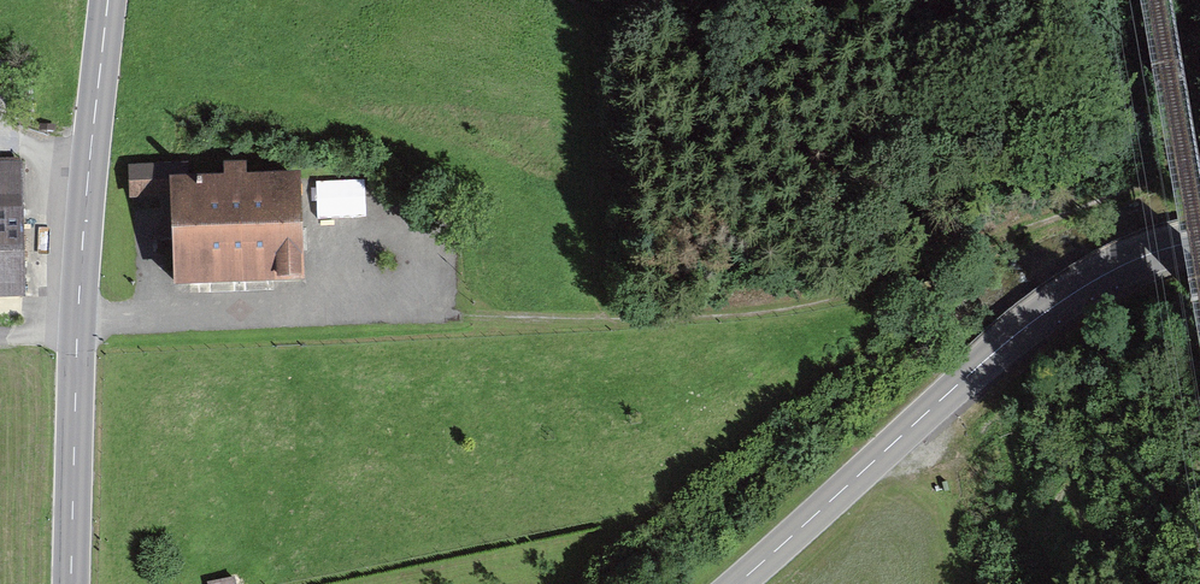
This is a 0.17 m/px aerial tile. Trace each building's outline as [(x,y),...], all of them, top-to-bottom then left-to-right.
[(23,161),(0,161),(0,296),(25,296),(23,161)] [(304,286),(302,178),(247,179),(247,172),(221,172),(222,187),(173,188),(175,288),(304,286)]
